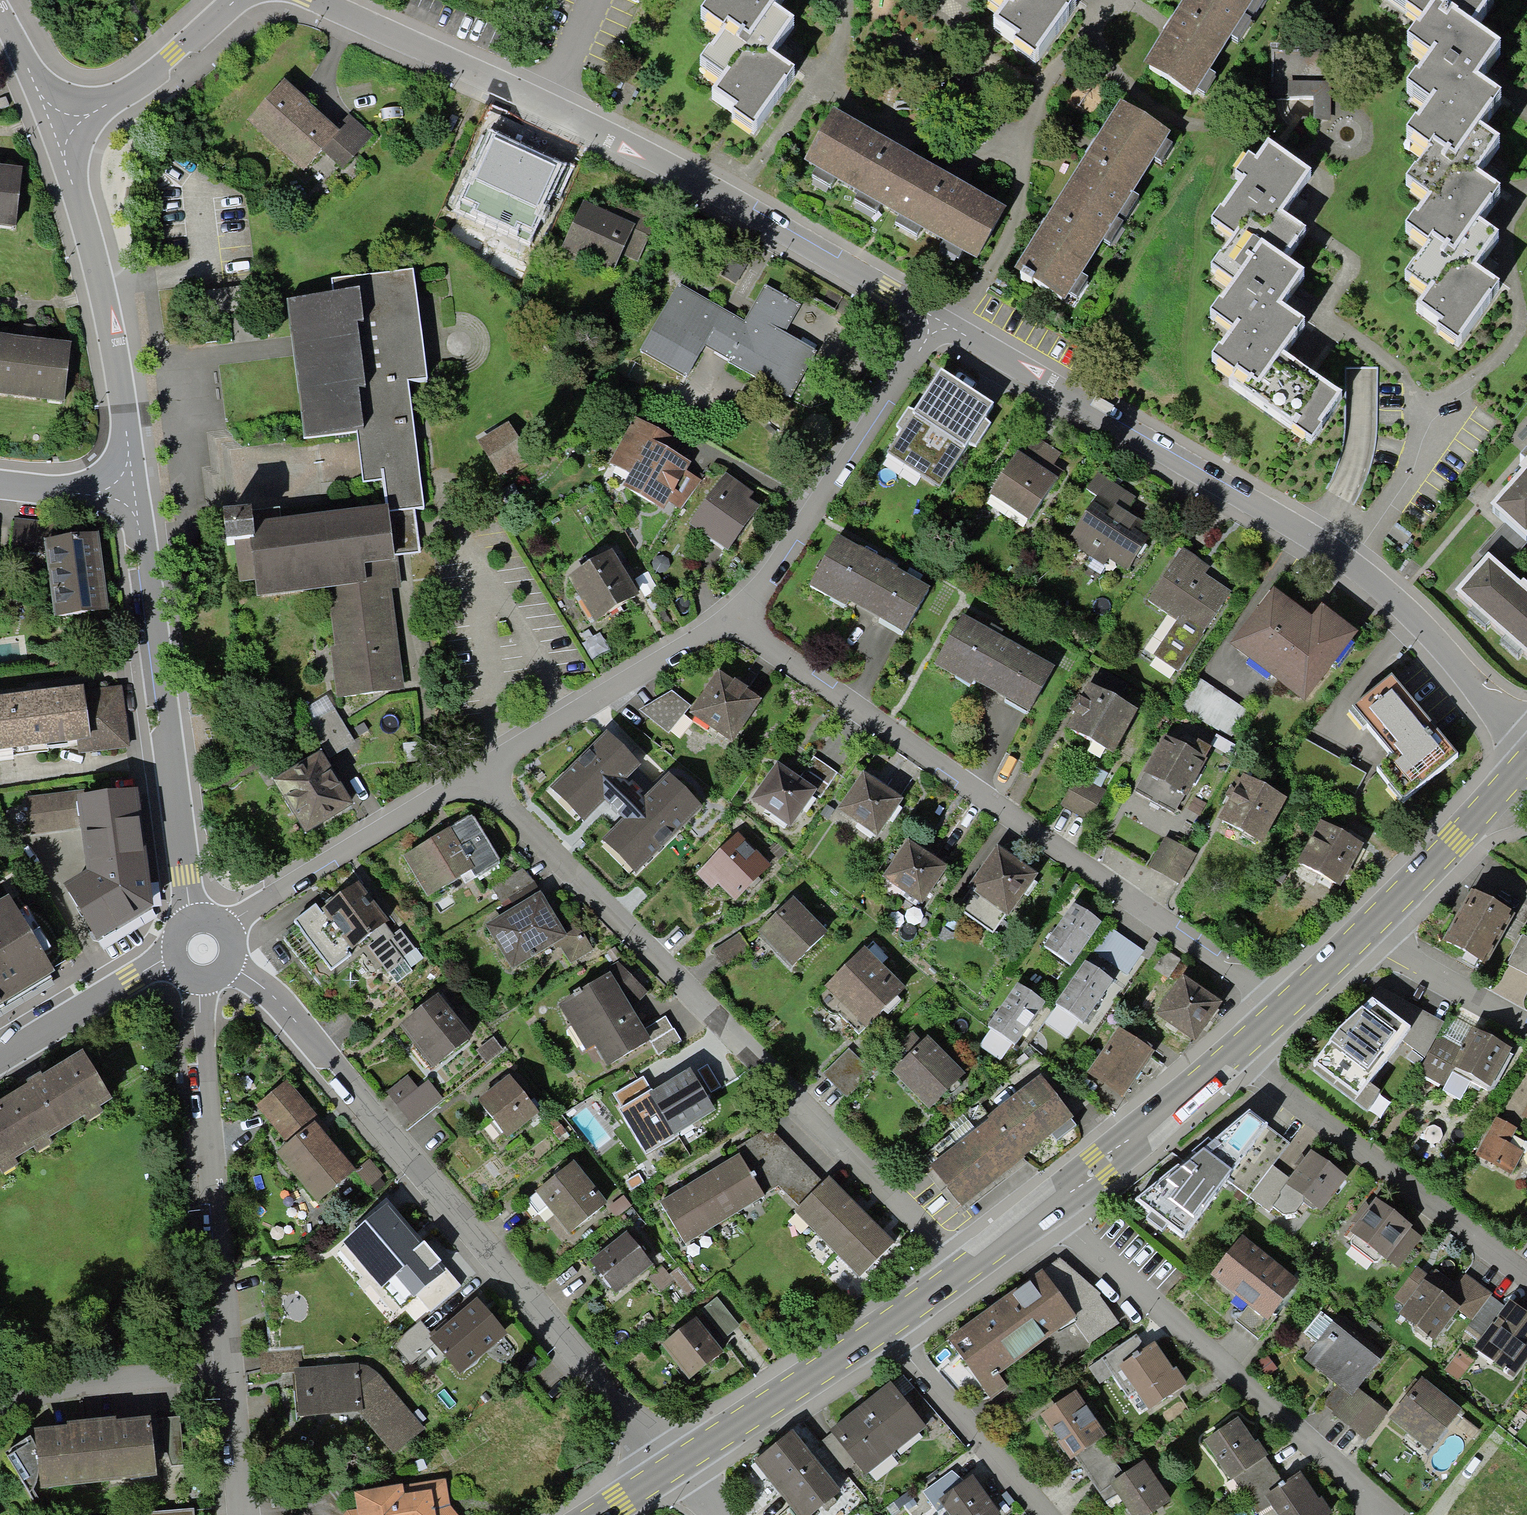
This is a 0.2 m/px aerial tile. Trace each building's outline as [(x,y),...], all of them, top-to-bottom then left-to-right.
[(725,17),(701,50),(723,65),(709,84),(732,101),(728,107),(746,120),(788,63),(764,45),(786,15),(765,0),(701,0),(725,17)] [(1071,9),(1059,0),(991,0),(1006,11),(994,27),(1018,45),(1014,51),(1031,64),(1071,9)] [(1191,96),(1244,13),(1225,0),(1183,0),(1142,64),(1191,96)] [(1244,13),(1253,0),(1225,0),(1244,13)] [(1458,347),(1499,292),(1473,273),(1496,242),(1476,227),(1499,195),(1474,177),(1497,146),(1474,129),(1497,98),(1472,79),(1495,49),(1468,29),(1488,3),(1485,0),(1402,0),(1426,17),(1413,35),(1435,51),(1413,80),(1435,96),(1411,128),(1438,147),(1414,179),(1435,195),(1412,226),(1437,244),(1413,277),(1435,294),(1421,312),(1444,329),(1440,334),(1458,347)] [(773,38),(782,46),(800,25),(791,17),(773,38)] [(341,162),(371,131),(346,109),(334,122),(280,73),(246,112),(302,160),(319,142),(341,162)] [(1285,118),(1334,119),(1334,86),(1286,85),(1285,118)] [(880,205),(909,154),(824,107),(795,157),(880,205)] [(1069,188),(1117,217),(1167,136),(1119,107),(1069,188)] [(532,240),(567,164),(492,131),(458,207),(532,240)] [(1311,424),(1335,390),(1278,350),(1300,319),(1275,301),(1298,268),(1280,255),(1301,226),(1278,209),(1306,169),(1266,142),(1215,214),(1237,229),(1214,261),(1233,274),(1213,302),(1236,318),(1213,350),(1245,372),(1237,384),(1288,420),(1293,412),(1311,424)] [(965,252),(994,202),(909,154),(880,205),(965,252)] [(10,221),(19,163),(0,161),(0,219),(10,221)] [(1017,271),(1065,301),(1117,217),(1069,188),(1017,271)] [(641,258),(660,214),(608,191),(602,205),(582,197),(562,241),(614,264),(621,249),(641,258)] [(371,693),(403,690),(392,587),(401,586),(397,555),(418,553),(413,510),(423,509),(409,383),(428,381),(415,269),(329,279),(331,294),(286,299),(301,431),(356,425),(363,484),(384,482),(387,507),(254,522),(253,514),(222,518),(225,548),(235,547),(239,585),(255,583),(257,600),(327,592),(339,697),(371,693)] [(704,347),(791,393),(818,346),(786,327),(799,302),(765,283),(746,316),(679,280),(642,347),(688,374),(704,347)] [(59,400),(68,338),(0,329),(0,392),(59,400)] [(940,484),(993,403),(940,370),(888,450),(940,484)] [(683,506),(702,476),(686,466),(690,458),(672,447),(677,437),(635,414),(611,460),(632,469),(621,484),(662,504),(668,497),(683,506)] [(498,471),(528,452),(508,422),(479,441),(498,471)] [(1023,446),(1055,464),(1063,450),(1032,431),(1023,446)] [(1026,514),(1054,474),(1016,448),(989,488),(1026,514)] [(726,545),(758,500),(748,493),(751,489),(727,471),(691,520),(726,545)] [(1127,564),(1152,525),(1127,508),(1135,496),(1097,472),(1088,486),(1098,492),(1068,538),(1104,562),(1110,553),(1127,564)] [(1496,511),(1526,537),(1526,536),(1526,476),(1496,511)] [(51,612),(105,604),(98,530),(18,518),(11,550),(44,553),(51,612)] [(899,628),(924,583),(833,532),(808,577),(899,628)] [(1151,648),(1178,666),(1230,587),(1204,570),(1208,563),(1183,547),(1149,598),(1174,614),(1151,648)] [(589,614),(630,589),(606,549),(565,574),(589,614)] [(1526,596),(1488,563),(1461,594),(1526,653),(1526,597),(1526,596)] [(1306,703),(1356,637),(1318,608),(1308,621),(1273,594),(1232,648),(1306,703)] [(1023,707),(1049,662),(960,612),(934,657),(1023,707)] [(719,675),(690,716),(733,745),(762,704),(746,693),(747,691),(734,682),(732,684),(719,675)] [(120,676),(0,690),(0,745),(79,735),(81,751),(128,746),(120,676)] [(1109,745),(1134,703),(1087,676),(1062,718),(1109,745)] [(1248,713),(1196,677),(1173,710),(1225,746),(1248,713)] [(1403,802),(1456,757),(1426,721),(1391,680),(1353,712),(1393,760),(1378,773),(1403,802)] [(669,734),(690,707),(672,691),(639,711),(669,734)] [(302,824),(347,798),(324,757),(355,739),(329,693),(305,707),(314,722),(261,753),(302,824)] [(668,773),(646,794),(635,783),(646,771),(603,728),(541,791),(581,831),(601,811),(615,824),(596,843),(635,882),(706,809),(668,773)] [(1174,814),(1206,760),(1167,738),(1135,792),(1174,814)] [(791,829),(814,796),(821,801),(840,774),(813,756),(799,777),(776,762),(749,801),(791,829)] [(877,838),(903,801),(864,773),(837,811),(877,838)] [(1089,816),(1105,788),(1080,775),(1065,802),(1089,816)] [(1266,845),(1288,802),(1244,779),(1221,822),(1266,845)] [(47,885),(81,937),(148,900),(133,782),(27,797),(31,834),(81,830),(79,863),(47,885)] [(427,893),(494,854),(469,812),(402,851),(427,893)] [(1340,889),(1364,846),(1343,835),(1321,823),(1298,866),(1340,889)] [(735,902),(771,866),(739,833),(697,876),(711,890),(717,884),(735,902)] [(1179,886),(1197,856),(1165,837),(1147,867),(1179,886)] [(922,907),(949,869),(909,841),(883,879),(922,907)] [(999,930),(1040,872),(1000,844),(959,902),(999,930)] [(566,963),(594,945),(579,924),(568,931),(525,866),(496,885),(509,904),(484,920),(515,966),(552,941),(566,963)] [(382,968),(414,946),(395,919),(388,924),(356,878),(297,919),(330,965),(363,942),(382,968)] [(50,965),(5,889),(0,892),(0,994),(50,965)] [(1481,966),(1512,916),(1493,904),(1472,891),(1458,914),(1462,917),(1445,944),(1481,966)] [(787,972),(829,931),(795,896),(753,936),(787,972)] [(1044,948),(1073,967),(1101,925),(1073,906),(1044,948)] [(1126,974),(1141,952),(1109,930),(1094,952),(1126,974)] [(723,967),(751,948),(738,931),(711,950),(723,967)] [(1522,935),(1507,965),(1526,975),(1526,937),(1522,935)] [(862,1029),(903,992),(866,952),(826,989),(862,1029)] [(1168,980),(1180,962),(1166,952),(1154,971),(1168,980)] [(644,1030),(631,1009),(649,992),(619,961),(604,971),(607,976),(558,1006),(594,1065),(601,1060),(606,1069),(651,1042),(644,1030)] [(1055,1007),(1083,1026),(1113,983),(1084,963),(1055,1007)] [(1195,1043),(1222,1003),(1182,977),(1156,1017),(1172,1028),(1195,1043)] [(988,1027),(1017,1046),(1044,1004),(1015,985),(988,1027)] [(429,1060),(464,1035),(435,996),(401,1021),(429,1060)] [(1386,1051),(1405,1030),(1369,1003),(1332,1037),(1309,1067),(1354,1098),(1386,1051)] [(644,1030),(651,1042),(658,1054),(679,1040),(664,1017),(644,1030)] [(1490,1078),(1510,1045),(1470,1021),(1457,1042),(1440,1032),(1420,1066),(1440,1079),(1454,1056),(1490,1078)] [(1122,1100),(1154,1055),(1140,1044),(1118,1029),(1086,1074),(1122,1100)] [(928,1114),(966,1080),(928,1038),(924,1042),(915,1033),(902,1045),(910,1054),(890,1072),(928,1114)] [(104,1089),(77,1045),(0,1091),(0,1163),(11,1157),(6,1148),(26,1136),(31,1144),(45,1135),(41,1128),(78,1105),(83,1114),(99,1104),(94,1095),(104,1089)] [(847,1098),(871,1073),(847,1049),(823,1074),(847,1098)] [(661,1147),(715,1113),(689,1071),(694,1068),(687,1056),(658,1074),(666,1086),(647,1097),(634,1105),(661,1147)] [(502,1133),(535,1107),(506,1070),(473,1095),(502,1133)] [(411,1119),(442,1096),(428,1077),(417,1084),(409,1074),(389,1088),(411,1119)] [(317,1205),(356,1173),(316,1125),(322,1120),(288,1080),(257,1106),(288,1144),(275,1154),(317,1205)] [(1016,1165),(1072,1121),(1039,1080),(930,1167),(963,1208),(1016,1165)] [(1526,1144),(1526,1138),(1513,1131),(1518,1123),(1496,1110),(1476,1144),(1514,1166),(1526,1144)] [(1289,1146),(1249,1117),(1195,1162),(1182,1172),(1178,1169),(1137,1203),(1182,1238),(1227,1182),(1249,1197),(1274,1165),(1289,1146)] [(858,1280),(893,1242),(829,1181),(824,1185),(770,1129),(733,1151),(737,1158),(659,1206),(684,1247),(765,1199),(762,1195),(778,1187),(799,1208),(793,1214),(858,1280)] [(1320,1215),(1347,1180),(1310,1151),(1290,1178),(1274,1165),(1249,1197),(1269,1213),(1274,1208),(1283,1215),(1296,1213),(1304,1203),(1320,1215)] [(609,1206),(575,1163),(525,1201),(538,1218),(550,1209),(570,1235),(609,1206)] [(1399,1262),(1421,1231),(1407,1221),(1410,1216),(1374,1190),(1348,1227),(1399,1262)] [(431,1310),(464,1283),(438,1252),(443,1249),(424,1227),(418,1232),(388,1196),(355,1224),(358,1227),(337,1244),(400,1320),(423,1301),(431,1310)] [(624,1197),(609,1209),(616,1218),(631,1205),(624,1197)] [(651,1267),(626,1235),(588,1264),(613,1296),(651,1267)] [(1266,1324),(1298,1286),(1242,1239),(1210,1277),(1266,1324)] [(1100,1294),(1061,1261),(997,1306),(947,1341),(990,1402),(1008,1389),(999,1376),(1074,1323),(1090,1345),(1121,1323),(1100,1294)] [(1526,1352),(1526,1310),(1506,1294),(1499,1304),(1471,1283),(1456,1303),(1411,1270),(1385,1306),(1432,1340),(1450,1314),(1467,1327),(1459,1338),(1510,1375),(1526,1352)] [(717,1298),(701,1310),(725,1340),(740,1328),(717,1298)] [(464,1374),(506,1340),(475,1303),(433,1337),(437,1342),(464,1374)] [(1382,1409),(1355,1387),(1379,1357),(1320,1308),(1287,1347),(1331,1383),(1314,1403),(1357,1438),(1382,1409)] [(690,1381),(723,1355),(708,1336),(696,1321),(663,1347),(690,1381)] [(421,1323),(394,1345),(410,1364),(437,1342),(433,1337),(421,1323)] [(1140,1410),(1175,1386),(1146,1344),(1111,1368),(1140,1410)] [(394,1452),(424,1429),(380,1376),(370,1368),(360,1365),(300,1371),(298,1349),(248,1354),(249,1380),(293,1375),(297,1420),(360,1415),(394,1452)] [(1453,1380),(1468,1361),(1457,1352),(1442,1371),(1453,1380)] [(1423,1446),(1452,1410),(1411,1377),(1382,1413),(1423,1446)] [(865,1477),(926,1428),(891,1385),(869,1403),(842,1424),(830,1434),(865,1477)] [(1163,1501),(1136,1460),(1116,1473),(1103,1454),(1093,1440),(1098,1436),(1068,1390),(1031,1415),(1061,1459),(1067,1456),(1099,1503),(1110,1496),(1123,1514),(1142,1514),(1163,1501)] [(1321,1511),(1294,1471),(1277,1482),(1234,1416),(1195,1441),(1234,1500),(1253,1488),(1270,1514),(1314,1514),(1321,1511)] [(154,1480),(147,1420),(33,1431),(36,1452),(30,1440),(5,1456),(31,1497),(34,1488),(38,1475),(40,1493),(154,1480)] [(794,1514),(812,1514),(828,1504),(838,1496),(792,1435),(785,1441),(755,1463),(794,1514)] [(991,1511),(964,1474),(931,1498),(943,1514),(985,1514),(991,1511)] [(451,1508),(450,1501),(446,1481),(354,1495),(356,1513),(348,1513),(346,1514),(456,1514),(451,1508)]
